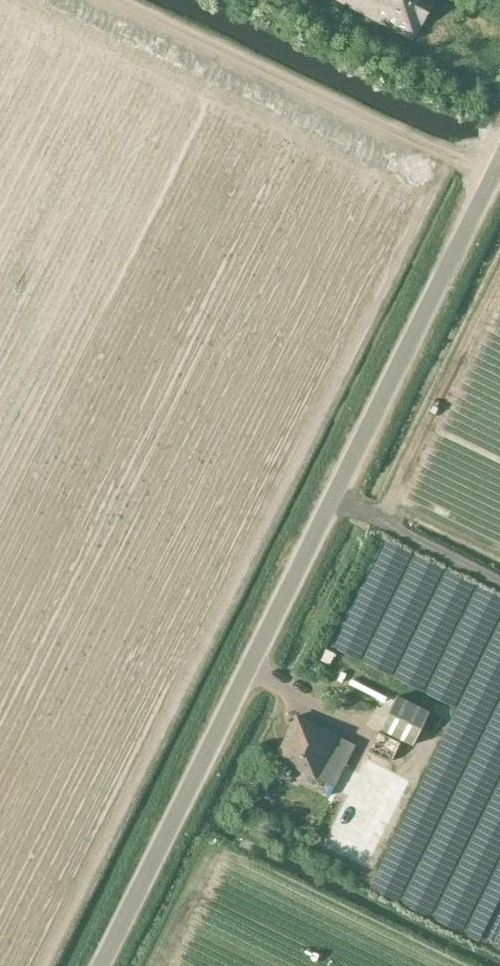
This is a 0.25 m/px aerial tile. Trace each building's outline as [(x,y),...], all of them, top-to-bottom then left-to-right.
[(412,38),(432,0),(338,0),(412,38)] [(396,695),(381,728),(414,743),(429,710),(396,695)] [(298,715),(277,758),(317,778),(330,784),(334,786),(355,745),(351,743),(339,737),(339,736),(298,715)] [(378,730),(368,750),(391,762),(403,767),(412,747),(378,730)] [(403,767),(391,762),(368,750),(358,775),(392,791),(403,767)]
